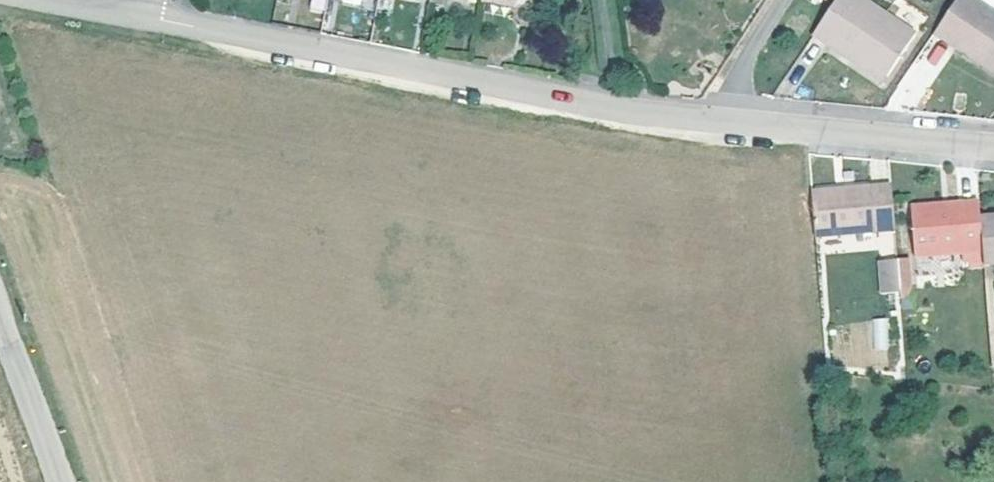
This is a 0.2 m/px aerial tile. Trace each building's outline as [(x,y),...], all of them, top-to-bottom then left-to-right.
[(860,0),(837,0),(812,37),(830,49),(835,42),(887,77),(915,38),(861,1),(860,0)] [(993,65),(993,16),(977,5),(970,0),(956,0),(934,32),(948,42),(952,36),(993,65)] [(948,42),(993,73),(993,65),(952,36),(948,42)] [(835,42),(830,49),(883,84),(887,77),(835,42)] [(925,53),(933,65),(949,55),(940,43),(925,53)] [(886,220),(881,174),(801,180),(806,226),(886,220)] [(925,202),(949,200),(949,193),(925,195),(925,202)] [(925,202),(925,195),(902,197),(905,247),(939,244),(940,258),(954,257),(949,200),(925,202)] [(970,208),(973,256),(993,255),(993,207),(970,208)] [(900,249),(888,250),(891,283),(891,290),(903,290),(900,249)] [(873,284),(891,283),(888,250),(871,250),(873,284)] [(888,349),(888,318),(873,318),(873,349),(888,349)]
